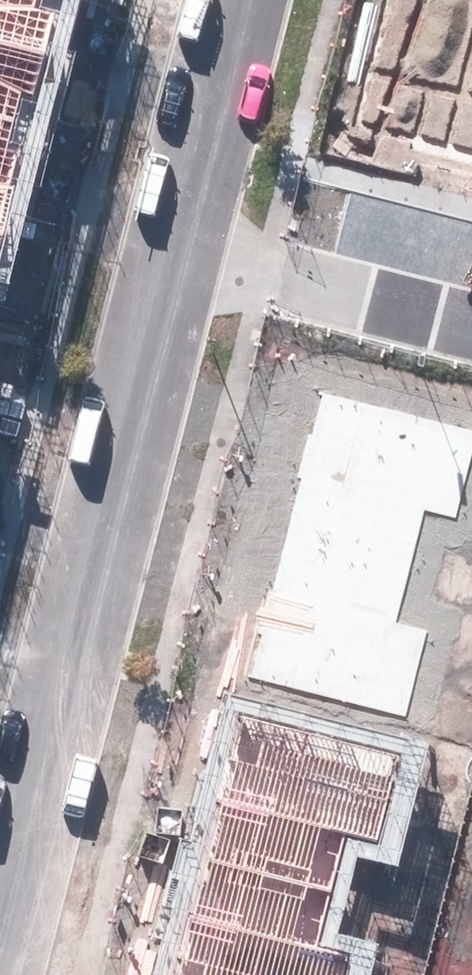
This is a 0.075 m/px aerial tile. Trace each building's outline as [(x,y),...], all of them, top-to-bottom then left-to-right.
[(458,519),(471,465),(471,432),(324,393),(313,436),(309,435),(298,478),(301,479),(424,511),(458,519)] [(301,479),(287,536),(410,567),(414,551),(424,511),(301,479)] [(287,536),(273,592),(396,623),(410,567),(287,536)] [(408,720),(429,631),(396,623),(273,592),(269,592),(258,635),(261,635),(250,680),(408,720)] [(237,718),(221,782),(393,824),(409,760),(237,718)] [(221,782),(203,856),(337,889),(346,854),(383,863),(393,824),(221,782)] [(182,944),(306,974),(355,974),(363,944),(325,935),(337,889),(203,856),(182,944)] [(175,974),(306,974),(182,944),(175,974)]
